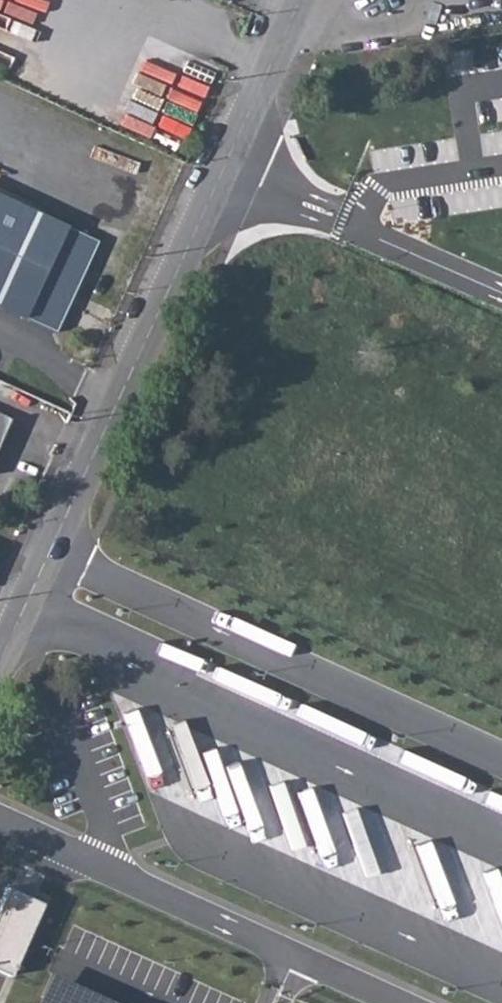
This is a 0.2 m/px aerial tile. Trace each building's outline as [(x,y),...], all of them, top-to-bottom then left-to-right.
[(21,318),(22,315),(53,330),(95,241),(64,227),(64,225),(0,195),(0,308),(21,318)] [(16,976),(46,907),(8,891),(0,908),(0,969),(16,976)] [(43,1002),(121,1002),(58,973),(43,1002)] [(325,1002),(359,1002),(331,990),(325,1002)]
